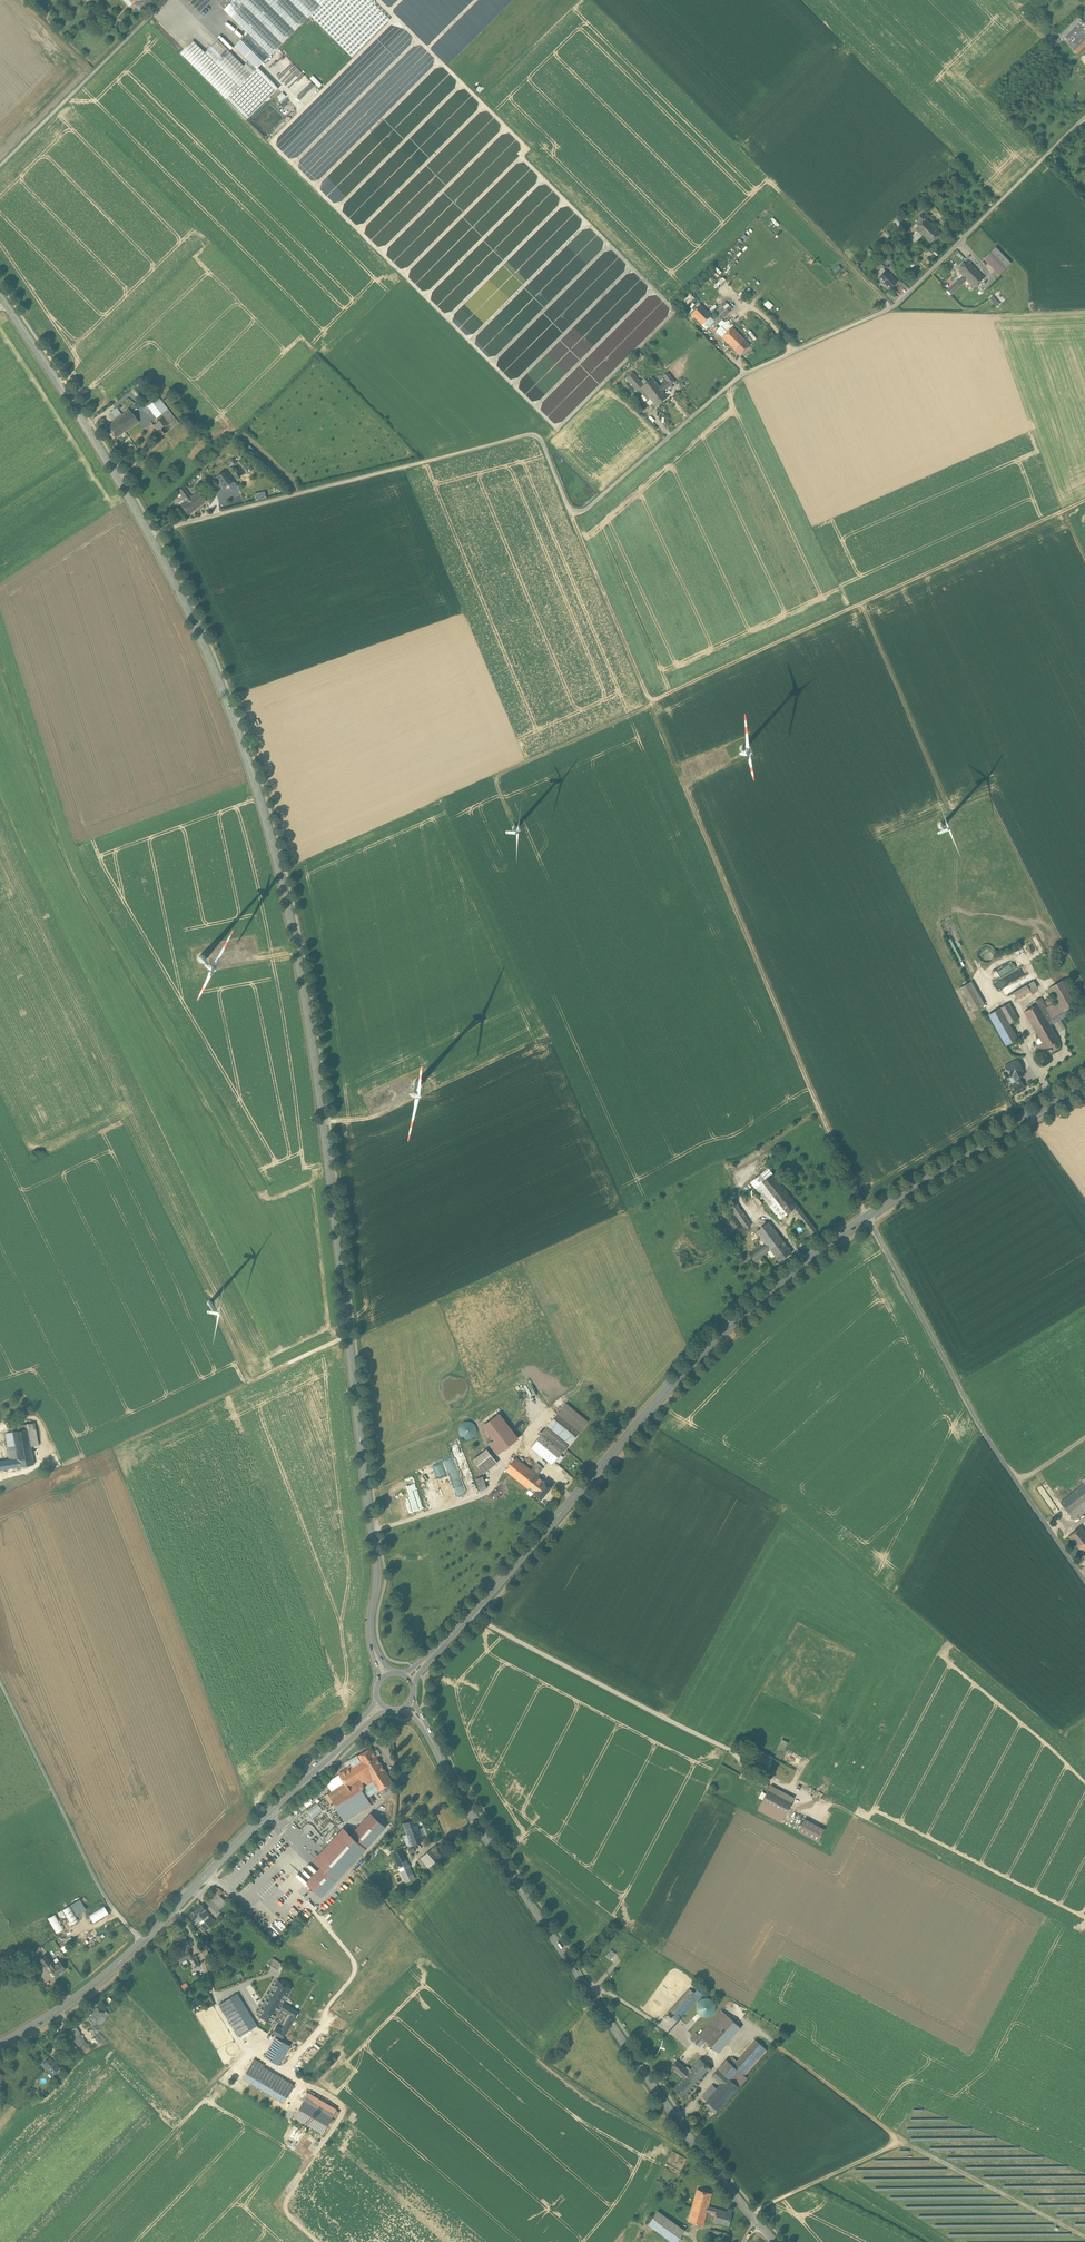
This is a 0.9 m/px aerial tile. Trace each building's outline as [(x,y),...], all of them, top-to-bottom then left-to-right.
[(132,5),(140,13),(152,1),(152,0),(137,0),(133,4),(132,5)] [(227,49),(214,62),(193,41),(180,53),(247,120),(278,89),(258,68),(311,16),(352,57),(390,20),(371,0),(234,0),(224,10),(251,37),(243,45),(240,42),(235,47),(249,61),(244,66),(227,49)] [(200,12),(211,0),(187,0),(200,12)] [(1077,16),(1058,35),(1077,54),(1084,46),(1084,23),(1082,20),(1077,16)] [(290,85),(302,72),(292,62),(279,75),(290,85)] [(464,78),(468,73),(462,68),(458,72),(464,78)] [(320,88),(323,85),(314,75),(310,78),(320,88)] [(445,79),(451,84),(452,82),(455,85),(457,83),(449,75),(445,79)] [(283,92),(278,97),(282,101),(287,96),(283,92)] [(439,117),(434,125),(439,128),(440,127),(442,127),(441,128),(447,128),(447,131),(449,131),(449,128),(447,127),(448,124),(449,119),(446,119),(447,116),(448,113),(444,113),(443,119),(440,117),(439,117)] [(577,227),(582,222),(567,207),(565,209),(568,212),(564,216),(573,225),(574,224),(577,227)] [(941,234),(922,215),(918,219),(922,223),(915,229),(917,231),(922,235),(930,244),(941,234)] [(904,223),(898,217),(893,222),(899,228),(904,223)] [(917,231),(910,238),(915,243),(922,235),(917,231)] [(996,247),(983,259),(999,275),(1011,263),(996,247)] [(881,260),(887,266),(891,262),(886,256),(881,260)] [(881,260),(877,263),(883,269),(887,266),(881,260)] [(974,267),(968,261),(967,262),(965,264),(964,263),(963,263),(961,265),(961,267),(960,269),(958,271),(963,276),(947,290),(948,290),(952,294),(967,280),(970,284),(969,286),(972,289),(984,278),(974,267)] [(897,282),(885,271),(879,278),(890,289),(897,282)] [(895,298),(888,291),(885,294),(891,301),(895,298)] [(713,312),(726,299),(722,295),(713,304),(715,305),(710,309),(713,312)] [(1000,304),(993,296),(990,298),(997,307),(1000,304)] [(764,305),(770,309),(774,305),(768,300),(764,305)] [(719,308),(726,314),(732,308),(725,301),(719,308)] [(701,305),(691,314),(698,321),(702,325),(710,317),(712,316),(701,305)] [(726,314),(719,308),(712,316),(710,317),(717,324),(726,314)] [(732,327),(722,337),(735,350),(745,340),(732,327)] [(745,340),(735,350),(740,355),(750,345),(745,340)] [(633,360),(637,363),(643,356),(640,353),(633,360)] [(644,385),(633,372),(626,378),(637,390),(638,390),(641,387),(644,385)] [(662,389),(666,393),(677,383),(671,376),(666,380),(669,383),(662,389)] [(662,389),(652,377),(644,385),(641,387),(650,397),(651,398),(662,389)] [(650,397),(641,387),(638,390),(642,395),(647,400),(650,397)] [(666,393),(662,389),(651,398),(658,406),(669,396),(666,393)] [(167,408),(159,398),(148,406),(150,408),(155,404),(162,412),(167,408)] [(135,404),(117,418),(126,430),(138,421),(133,413),(138,409),(135,404)] [(162,412),(155,404),(150,408),(157,417),(162,412)] [(120,413),(116,407),(110,411),(114,417),(120,413)] [(162,412),(173,426),(178,422),(167,408),(162,412)] [(173,426),(162,412),(157,417),(151,421),(162,435),(173,426)] [(126,430),(117,418),(107,425),(116,437),(126,430)] [(128,439),(121,446),(126,451),(133,445),(128,439)] [(234,481),(225,470),(214,478),(220,486),(222,489),(228,485),(234,481)] [(214,478),(213,477),(204,484),(211,492),(220,486),(214,478)] [(234,481),(228,485),(233,491),(238,487),(234,481)] [(195,489),(186,495),(182,489),(177,493),(182,499),(177,503),(185,513),(203,498),(195,489)] [(941,921),(946,931),(954,928),(949,918),(941,921)] [(993,957),(987,948),(980,951),(986,961),(993,957)] [(1009,973),(1007,966),(1001,969),(1003,975),(1009,973)] [(1000,969),(992,972),(995,979),(1003,975),(1000,969)] [(1057,1002),(1047,1007),(1052,1017),(1066,1010),(1078,1003),(1064,980),(1048,988),(1057,1002)] [(971,981),(959,988),(972,1012),(984,1005),(971,981)] [(1027,985),(1013,992),(1017,999),(1037,987),(1033,981),(1027,985)] [(1005,996),(1015,990),(1011,983),(1001,989),(1005,996)] [(1047,1007),(1041,998),(1036,1001),(1038,1004),(1047,1020),(1052,1017),(1047,1007)] [(1047,1020),(1038,1004),(1036,1001),(1029,1004),(1031,1007),(1024,1011),(1037,1033),(1050,1025),(1047,1020)] [(1009,1003),(988,1014),(1006,1045),(1018,1039),(1010,1024),(1018,1019),(1009,1003)] [(1052,1017),(1047,1020),(1050,1025),(1069,1015),(1066,1010),(1052,1017)] [(1050,1025),(1037,1033),(1039,1038),(1045,1048),(1059,1040),(1050,1025)] [(1045,1048),(1039,1038),(1037,1039),(1036,1042),(1041,1051),(1045,1048)] [(1013,1084),(1016,1083),(1014,1080),(1019,1077),(1022,1076),(1019,1072),(1023,1070),(1017,1060),(1005,1066),(1011,1077),(1009,1078),(1013,1084)] [(1024,1086),(1019,1077),(1014,1080),(1016,1083),(1013,1084),(1012,1085),(1015,1091),(1024,1086)] [(755,1188),(773,1174),(768,1168),(751,1182),(755,1188)] [(798,1205),(773,1174),(755,1188),(780,1219),(792,1210),(798,1205)] [(758,1193),(754,1195),(759,1205),(762,1203),(758,1193)] [(747,1218),(736,1203),(730,1207),(741,1222),(747,1218)] [(816,1230),(798,1205),(792,1210),(808,1229),(798,1237),(801,1241),(816,1230)] [(739,1227),(742,1225),(736,1216),(733,1218),(739,1227)] [(747,1218),(741,1222),(745,1229),(751,1225),(747,1218)] [(779,1236),(769,1222),(756,1231),(766,1243),(767,1245),(779,1236)] [(794,1232),(790,1236),(797,1245),(801,1241),(798,1237),(794,1232)] [(779,1236),(767,1245),(770,1249),(779,1262),(783,1259),(784,1260),(787,1257),(787,1256),(792,1252),(779,1236)] [(766,1243),(750,1255),(755,1261),(770,1249),(767,1245),(766,1243)] [(558,1414),(579,1432),(587,1422),(566,1404),(558,1414)] [(518,1438),(499,1414),(484,1425),(495,1440),(503,1450),(518,1438)] [(579,1432),(558,1414),(543,1431),(565,1449),(579,1432)] [(460,1437),(476,1438),(477,1423),(461,1421),(460,1437)] [(34,1464),(28,1429),(6,1433),(9,1450),(8,1450),(9,1459),(0,1461),(0,1470),(34,1464)] [(565,1449),(543,1431),(531,1447),(553,1464),(565,1449)] [(503,1450),(495,1440),(490,1444),(498,1454),(503,1450)] [(487,1449),(473,1460),(484,1473),(497,1463),(487,1449)] [(62,1466),(56,1453),(50,1456),(56,1468),(62,1466)] [(538,1475),(516,1457),(506,1470),(528,1488),(538,1475)] [(542,1467),(537,1462),(532,1469),(537,1473),(542,1467)] [(464,1489),(457,1466),(448,1468),(455,1495),(461,1493),(460,1491),(464,1489)] [(544,1480),(538,1475),(528,1488),(534,1493),(533,1493),(541,1500),(552,1486),(545,1480),(544,1480)] [(484,1476),(476,1479),(480,1489),(488,1485),(484,1476)] [(1060,1502),(1064,1507),(1069,1513),(1084,1500),(1084,1483),(1060,1502)] [(1069,1513),(1074,1520),(1084,1511),(1084,1500),(1069,1513)] [(1081,1526),(1069,1536),(1084,1554),(1084,1532),(1081,1526)] [(782,1739),(777,1748),(780,1750),(785,1749),(788,1742),(782,1739)] [(373,1751),(371,1747),(358,1755),(358,1756),(361,1762),(367,1771),(380,1762),(376,1756),(373,1751)] [(773,1757),(757,1748),(749,1763),(765,1772),(765,1771),(765,1772),(773,1757)] [(357,1755),(349,1760),(352,1764),(353,1766),(353,1767),(361,1762),(358,1756),(358,1755),(357,1755)] [(361,1762),(353,1767),(365,1787),(374,1781),(367,1771),(361,1762)] [(380,1790),(393,1782),(380,1762),(367,1771),(374,1781),(378,1789),(379,1790),(380,1790)] [(353,1767),(353,1766),(340,1774),(345,1783),(339,1786),(332,1791),(328,1793),(333,1801),(335,1805),(362,1789),(365,1787),(353,1767)] [(326,1782),(332,1791),(339,1786),(334,1777),(326,1782)] [(362,1789),(367,1797),(378,1789),(374,1781),(365,1787),(362,1789)] [(393,1782),(380,1790),(386,1799),(397,1792),(393,1782)] [(794,1797),(771,1785),(762,1802),(786,1814),(794,1797)] [(362,1789),(335,1805),(345,1821),(372,1804),(367,1797),(362,1789)] [(306,1800),(303,1803),(307,1807),(312,1803),(311,1802),(313,1800),(311,1798),(307,1801),(306,1800)] [(307,1810),(312,1818),(324,1810),(318,1802),(307,1810)] [(786,1814),(762,1802),(758,1810),(782,1822),(786,1814)] [(829,1809),(822,1822),(825,1823),(832,1810),(829,1809)] [(369,1816),(351,1836),(344,1829),(316,1859),(323,1866),(310,1881),(323,1893),(383,1828),(369,1816)] [(805,1818),(798,1831),(818,1841),(824,1829),(805,1818)] [(416,1819),(403,1823),(407,1833),(419,1829),(416,1819)] [(419,1829),(407,1833),(412,1844),(424,1840),(419,1829)] [(415,1878),(402,1849),(392,1853),(405,1882),(415,1878)] [(434,1852),(431,1849),(424,1855),(432,1865),(432,1864),(439,1858),(434,1852)] [(442,1856),(437,1850),(434,1852),(439,1858),(442,1856)] [(432,1865),(424,1855),(421,1858),(425,1863),(429,1867),(432,1865)] [(439,1858),(432,1864),(435,1867),(442,1861),(439,1858)] [(304,1868),(301,1870),(309,1878),(311,1876),(304,1868)] [(216,1892),(206,1902),(217,1912),(227,1902),(220,1895),(216,1891),(216,1892)] [(62,1908),(70,1925),(79,1920),(76,1915),(87,1910),(81,1899),(62,1908)] [(202,1904),(189,1915),(193,1920),(195,1919),(205,1931),(216,1922),(206,1910),(206,1909),(202,1904)] [(94,1922),(109,1913),(105,1905),(89,1914),(94,1922)] [(56,1913),(48,1918),(56,1933),(64,1929),(56,1913)] [(191,1946),(183,1932),(173,1938),(181,1951),(177,1954),(181,1962),(191,1956),(187,1949),(191,1946)] [(616,1953),(611,1949),(605,1956),(610,1960),(616,1953)] [(45,1955),(40,1959),(45,1967),(51,1963),(45,1955)] [(196,1955),(189,1958),(194,1968),(199,1965),(196,1955)] [(282,1963),(273,1958),(270,1965),(278,1970),(282,1963)] [(60,1960),(53,1965),(51,1963),(45,1967),(48,1970),(50,1969),(56,1976),(66,1969),(60,1960)] [(292,1988),(278,1980),(269,1994),(283,2003),(283,2002),(292,1988)] [(689,1989),(668,2012),(678,2021),(699,1997),(689,1989)] [(258,2025),(237,1993),(219,2004),(240,2037),(258,2025)] [(699,1997),(678,2021),(694,2034),(696,2032),(699,2035),(721,2010),(702,1993),(699,1997)] [(283,2003),(269,1994),(258,2014),(271,2022),(280,2008),(283,2003)] [(299,2012),(283,2002),(283,2003),(280,2008),(291,2014),(283,2028),(277,2025),(273,2033),(282,2039),(299,2012)] [(105,2013),(97,2007),(91,2013),(90,2014),(91,2015),(88,2017),(94,2022),(97,2024),(100,2026),(106,2019),(103,2017),(105,2013)] [(741,2027),(721,2010),(699,2035),(703,2038),(705,2041),(719,2052),(741,2027)] [(100,2026),(97,2024),(94,2022),(91,2026),(98,2032),(102,2027),(100,2026)] [(694,2034),(690,2038),(694,2041),(699,2035),(696,2032),(694,2034)] [(77,2035),(74,2037),(83,2051),(90,2046),(80,2033),(77,2035)] [(105,2039),(100,2033),(94,2038),(99,2044),(105,2039)] [(699,2035),(694,2041),(697,2045),(703,2038),(699,2035)] [(290,2045),(276,2037),(264,2056),(279,2064),(290,2045)] [(735,2059),(731,2064),(744,2075),(767,2050),(754,2039),(735,2059)] [(59,2068),(50,2057),(42,2063),(52,2074),(59,2068)] [(689,2071),(685,2075),(697,2085),(712,2068),(700,2058),(689,2071)] [(278,2075),(264,2067),(265,2065),(254,2059),(243,2077),(284,2102),(294,2085),(278,2075)] [(727,2059),(723,2064),(718,2068),(727,2076),(739,2087),(747,2078),(744,2075),(731,2064),(729,2061),(727,2059)] [(689,2071),(677,2060),(672,2067),(683,2077),(685,2075),(689,2071)] [(266,2063),(265,2065),(264,2067),(278,2075),(281,2071),(266,2063)] [(727,2076),(718,2068),(712,2075),(717,2079),(721,2083),(727,2076)] [(683,2077),(673,2088),(685,2098),(697,2085),(685,2075),(683,2077)] [(712,2094),(707,2100),(708,2101),(714,2106),(718,2110),(739,2087),(727,2076),(721,2083),(717,2088),(712,2094)] [(712,2085),(708,2090),(712,2094),(717,2088),(712,2085)] [(708,2090),(702,2096),(707,2100),(712,2094),(708,2090)] [(309,2093),(304,2100),(332,2117),(336,2109),(309,2093)] [(304,2100),(295,2116),(323,2132),(332,2117),(304,2100)] [(714,2106),(708,2101),(705,2104),(711,2109),(714,2106)] [(712,2193),(697,2189),(693,2202),(708,2207),(708,2206),(712,2193)] [(708,2207),(693,2202),(688,2220),(703,2224),(707,2211),(708,2207)] [(732,2212),(708,2206),(708,2207),(707,2211),(715,2213),(731,2217),(732,2212)] [(658,2210),(648,2224),(673,2241),(676,2241),(685,2230),(658,2210)] [(731,2217),(715,2213),(713,2221),(729,2225),(731,2217)] [(727,2232),(713,2229),(713,2230),(712,2235),(725,2238),(727,2232)]
